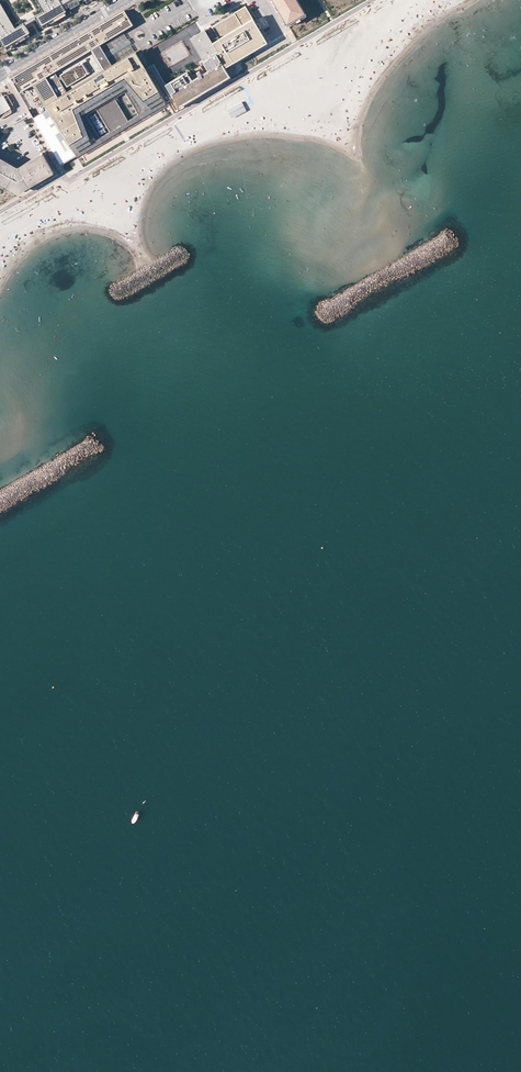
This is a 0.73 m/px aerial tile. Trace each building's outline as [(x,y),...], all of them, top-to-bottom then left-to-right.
[(3,48),(5,47),(28,34),(29,33),(25,25),(36,19),(40,27),(42,26),(64,13),(66,12),(65,10),(69,7),(78,2),(82,0),(0,0),(0,42),(3,48)] [(280,10),(274,0),(272,0),(271,1),(277,11),(280,10)] [(280,10),(287,23),(305,13),(297,0),(274,0),(280,10)] [(256,24),(246,6),(242,8),(252,26),(256,24)] [(216,33),(209,38),(218,53),(216,54),(225,68),(235,63),(234,62),(233,59),(259,44),(252,33),(260,29),(262,28),(258,22),(256,24),(252,26),(242,8),(212,26),(216,33)] [(52,76),(35,86),(57,122),(73,150),(67,153),(43,112),(39,114),(39,115),(40,116),(35,119),(60,164),(132,121),(165,102),(147,72),(145,68),(135,52),(112,66),(107,57),(105,53),(100,45),(123,31),(133,24),(129,18),(126,19),(125,17),(128,16),(124,11),(59,50),(54,53),(56,56),(54,57),(53,54),(29,68),(12,78),(16,85),(24,81),(26,79),(30,86),(34,84),(43,79),(51,74),(55,72),(81,56),(92,50),(104,71),(97,75),(89,80),(68,92),(64,95),(60,89),(52,76)] [(66,15),(64,13),(42,26),(43,28),(66,15)] [(305,13),(287,23),(289,26),(306,16),(305,13)] [(252,33),(259,44),(267,43),(260,29),(252,33)] [(225,68),(216,54),(218,53),(209,38),(204,30),(192,38),(195,43),(205,60),(204,61),(203,61),(207,69),(216,84),(230,76),(225,68)] [(106,52),(111,50),(114,54),(109,56),(113,63),(134,51),(129,44),(127,40),(123,33),(102,45),(106,52)] [(29,36),(28,34),(5,47),(7,49),(29,36)] [(259,44),(233,59),(234,62),(267,43),(259,44)] [(161,52),(167,65),(185,57),(179,44),(161,52)] [(151,69),(154,73),(169,99),(173,96),(166,84),(158,71),(153,64),(146,68),(145,68),(147,72),(151,69)] [(216,84),(208,70),(206,71),(204,73),(200,66),(195,69),(196,72),(192,74),(190,71),(187,73),(187,72),(166,84),(173,96),(178,106),(216,84)] [(35,86),(52,76),(60,89),(64,95),(68,92),(63,85),(55,72),(51,74),(43,79),(34,84),(35,86)] [(218,87),(232,79),(230,76),(216,84),(218,87)] [(28,88),(24,81),(16,85),(20,92),(28,88)] [(180,109),(218,87),(216,84),(178,106),(180,109)] [(10,114),(11,113),(11,112),(11,110),(10,108),(12,108),(13,107),(13,106),(13,104),(8,96),(7,95),(6,95),(4,95),(3,96),(2,95),(2,94),(1,94),(0,93),(0,119),(10,114)] [(19,167),(17,167),(0,157),(0,183),(19,194),(55,174),(44,153),(21,167),(19,167)]
